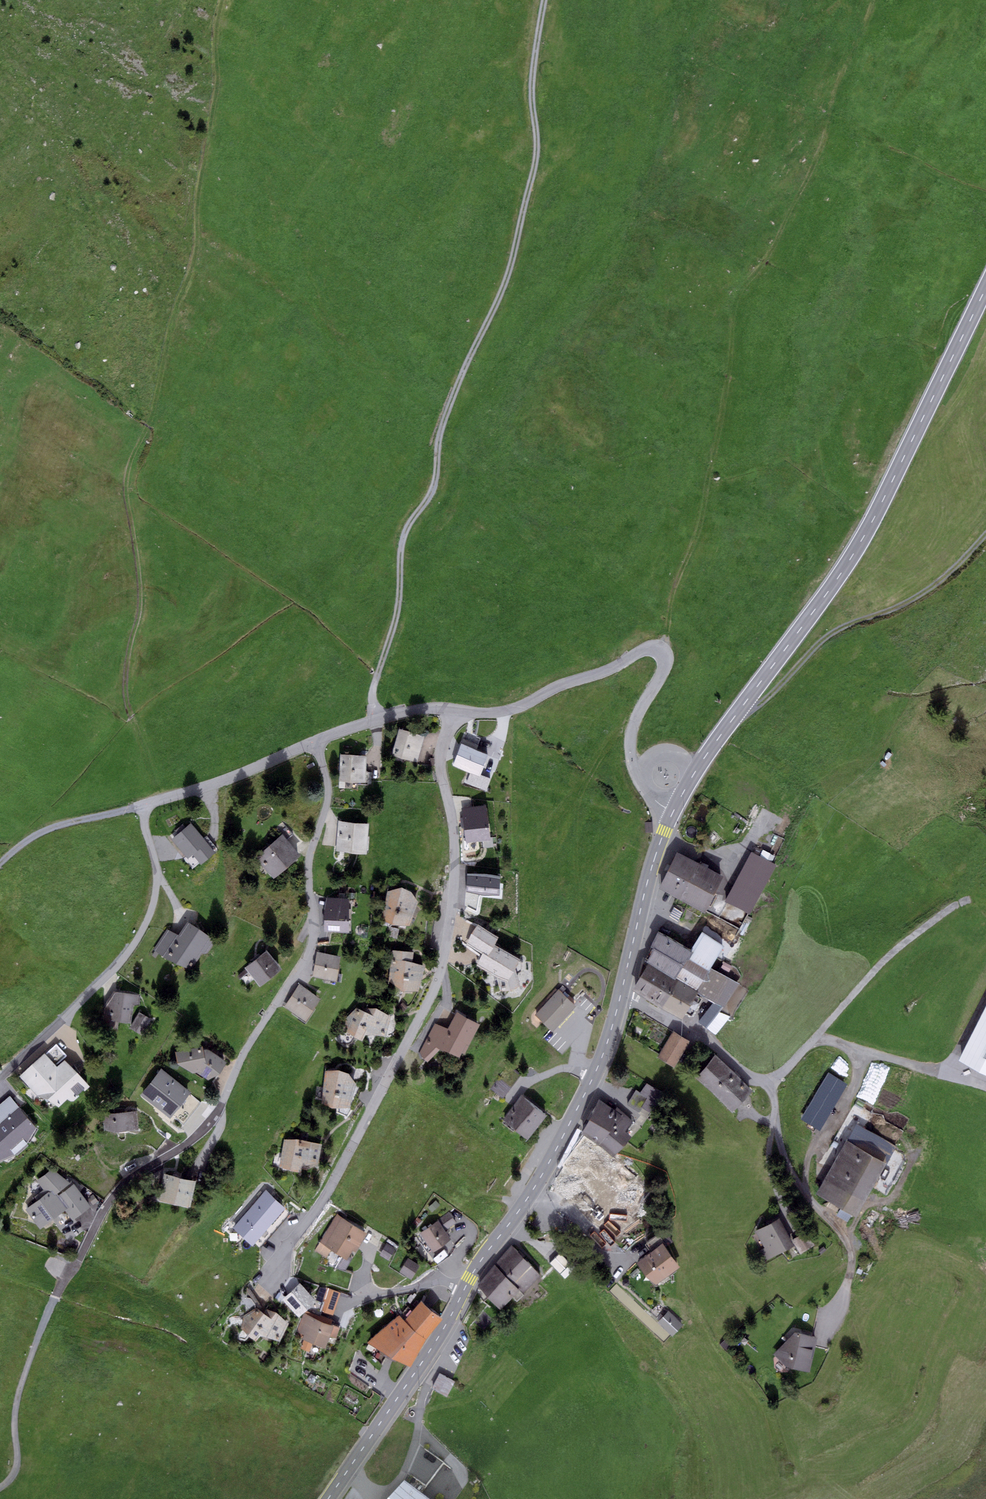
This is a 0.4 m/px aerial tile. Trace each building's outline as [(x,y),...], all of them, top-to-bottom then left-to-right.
[(424,737),(399,730),(392,755),(417,762),(424,737)] [(488,754),(461,743),(452,766),(479,776),(488,754)] [(367,756),(340,755),(339,782),(365,783),(367,756)] [(461,808),(465,843),(490,840),(486,805),(461,808)] [(368,824),(338,821),(336,851),(366,854),(368,824)] [(191,823),(171,840),(187,859),(192,855),(201,865),(216,852),(191,823)] [(282,834),(255,857),(274,878),(300,855),(282,834)] [(658,889),(678,899),(697,863),(677,852),(658,889)] [(751,852),(724,901),(750,915),(777,865),(751,852)] [(723,876),(697,863),(678,899),(705,913),(723,876)] [(484,874),(466,874),(464,892),(483,895),(501,895),(502,877),(484,874)] [(402,887),(387,892),(382,919),(393,925),(409,926),(418,902),(411,892),(402,887)] [(324,910),(324,930),(349,932),(348,899),(327,898),(324,910)] [(167,929),(153,949),(170,961),(191,969),(201,953),(208,954),(213,945),(211,937),(187,922),(178,935),(167,929)] [(498,937),(478,925),(466,943),(483,953),(476,965),(510,983),(520,959),(495,945),(498,937)] [(646,963),(648,964),(675,979),(691,951),(659,933),(651,947),(654,949),(646,963)] [(678,981),(697,992),(711,968),(724,946),(702,933),(691,951),(675,979),(678,981)] [(282,969),(267,951),(245,968),(246,970),(238,975),(246,985),(254,979),(260,987),(282,969)] [(317,952),(313,977),(336,982),(341,957),(317,952)] [(421,959),(391,958),(390,983),(420,984),(421,959)] [(678,981),(675,979),(648,964),(632,991),(662,1008),(678,981)] [(739,984),(711,968),(697,992),(725,1008),(739,984)] [(682,1019),(697,992),(678,981),(662,1008),(682,1019)] [(300,984),(284,1007),(305,1021),(320,998),(300,984)] [(559,990),(535,1015),(553,1031),(565,1018),(576,1006),(559,990)] [(139,996),(113,992),(103,1007),(100,1028),(117,1031),(118,1022),(131,1023),(133,1005),(139,1005),(139,996)] [(959,1060),(985,1074),(985,1006),(959,1060)] [(377,1008),(357,1008),(346,1018),(345,1030),(362,1041),(366,1035),(385,1036),(391,1017),(377,1008)] [(480,1025),(457,1012),(448,1028),(434,1023),(420,1052),(428,1062),(440,1050),(460,1057),(462,1053),(465,1054),(480,1025)] [(151,1020),(139,1013),(130,1028),(142,1035),(151,1020)] [(673,1031),(658,1057),(674,1067),(690,1041),(673,1031)] [(57,1045),(20,1076),(38,1097),(48,1100),(58,1107),(68,1099),(70,1101),(74,1102),(90,1086),(64,1060),(57,1067),(55,1065),(66,1055),(57,1045)] [(204,1046),(175,1052),(177,1064),(207,1080),(220,1074),(227,1062),(204,1046)] [(716,1056),(696,1077),(733,1111),(753,1090),(716,1056)] [(508,1065),(490,1088),(503,1098),(521,1075),(508,1065)] [(161,1069),(141,1095),(170,1118),(190,1092),(161,1069)] [(339,1070),(325,1071),(321,1103),(332,1108),(349,1108),(356,1084),(349,1074),(339,1070)] [(848,1084),(828,1073),(801,1120),(820,1131),(848,1084)] [(663,1095),(647,1084),(641,1093),(636,1091),(627,1104),(640,1113),(643,1108),(651,1113),(663,1095)] [(522,1096),(503,1120),(528,1139),(547,1115),(522,1096)] [(583,1132),(600,1143),(617,1124),(625,1132),(633,1122),(617,1107),(614,1110),(599,1099),(583,1132)] [(35,1124),(13,1100),(0,1110),(0,1156),(16,1150),(26,1141),(35,1124)] [(137,1111),(103,1113),(104,1131),(118,1133),(138,1130),(137,1111)] [(631,1137),(625,1132),(617,1124),(600,1143),(615,1156),(631,1137)] [(857,1124),(816,1194),(841,1208),(837,1216),(848,1222),(852,1215),(856,1217),(896,1147),(857,1124)] [(584,1135),(560,1168),(610,1212),(638,1179),(584,1135)] [(297,1139),(284,1140),(279,1167),(301,1173),(302,1165),(318,1164),(321,1144),(297,1139)] [(34,1197),(37,1201),(51,1192),(64,1211),(72,1220),(91,1206),(74,1184),(73,1185),(53,1168),(37,1181),(44,1190),(34,1197)] [(196,1182),(164,1174),(158,1199),(190,1207),(196,1182)] [(286,1208),(266,1191),(233,1228),(253,1245),(286,1208)] [(39,1229),(64,1211),(51,1192),(37,1201),(25,1210),(39,1229)] [(610,1212),(603,1220),(623,1238),(636,1224),(616,1206),(610,1212)] [(882,1214),(871,1208),(862,1225),(872,1231),(882,1214)] [(449,1212),(420,1233),(433,1252),(451,1239),(445,1231),(457,1223),(449,1212)] [(347,1259),(353,1250),(356,1252),(367,1234),(337,1214),(319,1242),(347,1259)] [(792,1240),(780,1218),(755,1232),(764,1248),(758,1251),(765,1263),(795,1246),(799,1254),(815,1245),(807,1232),(792,1240)] [(396,1248),(387,1243),(380,1255),(389,1260),(396,1248)] [(638,1263),(655,1286),(680,1267),(662,1244),(638,1263)] [(511,1246),(495,1264),(524,1294),(542,1275),(511,1246)] [(570,1260),(561,1251),(550,1263),(559,1272),(570,1260)] [(420,1265),(408,1258),(399,1272),(411,1280),(420,1265)] [(517,1301),(524,1294),(495,1264),(478,1286),(501,1309),(513,1297),(517,1301)] [(316,1301),(300,1283),(282,1300),(299,1317),(316,1301)] [(340,1293),(327,1288),(319,1310),(333,1315),(340,1293)] [(404,1320),(399,1315),(367,1343),(391,1359),(411,1367),(426,1339),(443,1319),(421,1300),(404,1320)] [(241,1329),(248,1335),(257,1341),(260,1336),(280,1343),(289,1324),(276,1312),(266,1309),(263,1313),(256,1308),(243,1315),(241,1329)] [(668,1311),(658,1323),(673,1336),(683,1324),(668,1311)] [(336,1338),(340,1328),(304,1314),(296,1332),(304,1335),(302,1340),(304,1340),(301,1348),(309,1352),(312,1344),(325,1349),(330,1336),(336,1338)] [(817,1338),(795,1332),(774,1354),(787,1368),(810,1372),(817,1338)] [(440,1373),(432,1389),(447,1397),(455,1382),(440,1373)] [(394,1498),(422,1498),(404,1486),(394,1498)]
